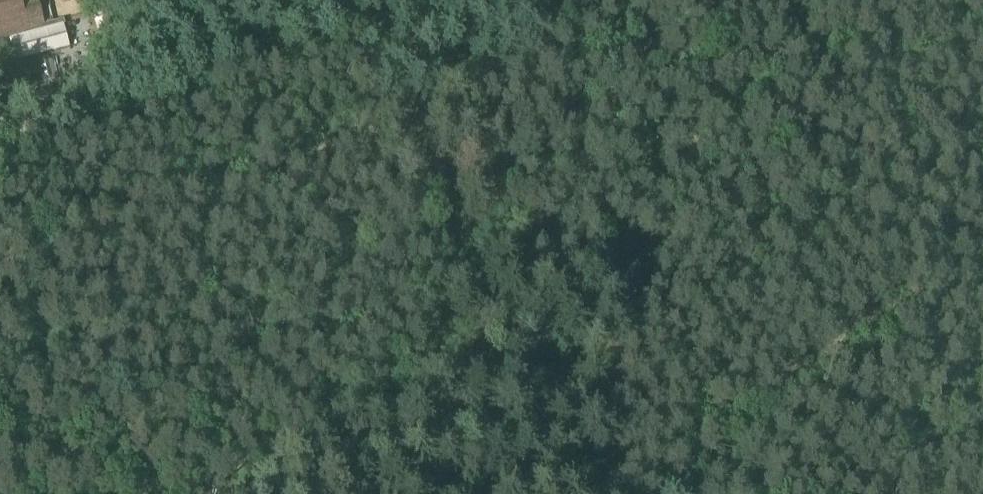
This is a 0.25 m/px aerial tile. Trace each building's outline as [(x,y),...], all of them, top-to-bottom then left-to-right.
[(33,30),(44,27),(37,0),(23,0),(20,1),(20,0),(0,0),(0,39),(33,30)] [(28,61),(31,73),(54,67),(51,55),(28,61)]
